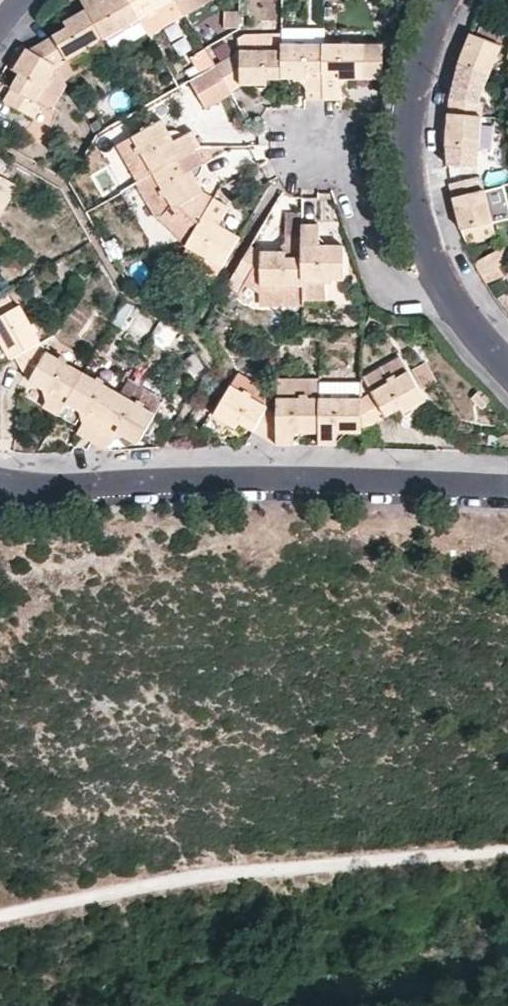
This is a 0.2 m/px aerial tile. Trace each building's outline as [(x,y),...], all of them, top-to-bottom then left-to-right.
[(88,6),(105,37),(141,16),(132,0),(84,0),(88,6)] [(186,10),(180,0),(132,0),(141,16),(149,30),(150,31),(186,10)] [(186,10),(204,0),(180,0),(186,10)] [(58,64),(105,37),(88,6),(66,19),(69,25),(31,47),(57,61),(58,64)] [(226,23),(242,23),(242,10),(226,9),(226,23)] [(149,30),(141,16),(105,37),(113,50),(149,30)] [(326,25),(285,26),(285,33),(285,42),(326,42),(326,25)] [(285,42),(285,33),(245,34),(240,37),(240,50),(241,49),(285,49),(285,42)] [(459,66),(490,78),(502,46),(476,36),(474,42),(470,40),(464,55),(459,66)] [(105,37),(58,64),(66,77),(113,50),(105,37)] [(326,42),(285,42),(285,49),(285,77),(300,77),(311,76),(311,86),(310,97),(326,96),(326,42)] [(367,43),(326,42),(326,96),(342,96),(342,87),(342,76),(354,76),(366,75),(367,43)] [(386,76),(387,43),(367,43),(366,75),(386,76)] [(36,116),(44,100),(39,97),(58,64),(57,61),(31,47),(29,46),(15,68),(21,72),(5,99),(36,116)] [(285,77),(285,49),(241,49),(240,50),(217,62),(232,88),(242,82),(269,82),(269,77),(285,77)] [(208,104),(233,90),(232,88),(217,62),(209,66),(191,77),(208,104)] [(66,77),(58,64),(39,97),(44,100),(54,106),(68,81),(66,77)] [(459,66),(456,76),(486,88),(490,78),(459,66)] [(300,77),(311,86),(311,76),(300,77)] [(342,87),(354,76),(342,76),(342,87)] [(454,115),(483,117),(484,104),(452,101),(450,115),(454,115)] [(450,127),(448,147),(481,148),(483,117),(454,115),(454,121),(450,121),(450,127)] [(203,142),(205,142),(195,128),(187,132),(178,139),(171,129),(163,117),(136,133),(158,169),(197,146),(203,142)] [(187,132),(171,129),(178,139),(187,132)] [(158,169),(136,133),(120,143),(141,178),(158,169)] [(211,169),(197,146),(158,169),(179,204),(204,220),(217,197),(206,190),(199,177),(211,169)] [(448,147),(448,159),(480,161),(481,148),(448,147)] [(179,204),(158,169),(141,178),(163,214),(179,204)] [(451,185),(453,197),(455,197),(463,195),(486,189),(483,176),(451,185)] [(463,231),(495,221),(507,218),(507,194),(505,184),(486,189),(463,195),(458,206),(459,211),(463,231)] [(455,197),(458,206),(463,195),(455,197)] [(191,243),(227,263),(242,236),(230,230),(220,225),(226,216),(232,206),(217,197),(204,220),(191,243)] [(252,243),(230,282),(246,290),(254,277),(263,282),(268,282),(268,300),(306,299),(306,275),(306,235),(305,220),(305,209),(289,208),(289,239),(289,250),(279,249),(263,248),(252,243)] [(230,230),(226,216),(220,225),(230,230)] [(321,220),(305,220),(306,235),(306,275),(327,275),(346,276),(346,242),(332,241),(321,241),(321,229),(321,220)] [(463,231),(467,242),(499,233),(495,221),(463,231)] [(332,241),(321,229),(321,241),(332,241)] [(289,239),(279,249),(289,250),(289,239)] [(227,263),(191,243),(183,256),(220,275),(227,263)] [(477,263),(483,274),(491,286),(507,277),(502,266),(507,262),(507,250),(507,248),(477,263)] [(0,293),(0,338),(3,336),(9,347),(15,357),(19,355),(45,339),(22,304),(21,305),(10,287),(0,293)] [(9,347),(3,336),(0,338),(0,345),(9,347)] [(51,350),(45,339),(19,355),(34,380),(36,382),(45,386),(56,393),(49,403),(48,406),(62,414),(70,401),(87,370),(51,350)] [(378,388),(367,394),(368,424),(407,406),(409,411),(432,400),(408,354),(371,371),(378,388)] [(123,390),(87,370),(70,401),(82,408),(93,413),(87,424),(83,431),(96,439),(97,438),(110,413),(123,390)] [(282,395),(322,394),(322,378),(322,375),(282,375),(282,395)] [(322,394),(367,394),(366,377),(322,378),(322,394)] [(282,432),(282,408),(237,384),(219,416),(240,426),(242,423),(256,429),(282,441),(282,432)] [(45,386),(49,403),(56,393),(45,386)] [(161,411),(123,390),(110,413),(97,438),(111,446),(115,440),(121,429),(135,436),(143,441),(161,411)] [(322,394),(282,395),(282,408),(282,432),(287,431),(300,431),(300,441),(300,443),(322,443),(322,394)] [(332,443),(341,443),(342,441),(343,429),(354,428),(368,428),(368,424),(367,394),(322,394),(322,443),(332,443)] [(82,408),(87,424),(93,413),(82,408)] [(343,429),(342,441),(354,428),(343,429)] [(115,440),(135,436),(121,429),(115,440)] [(287,431),(300,441),(300,431),(287,431)]
